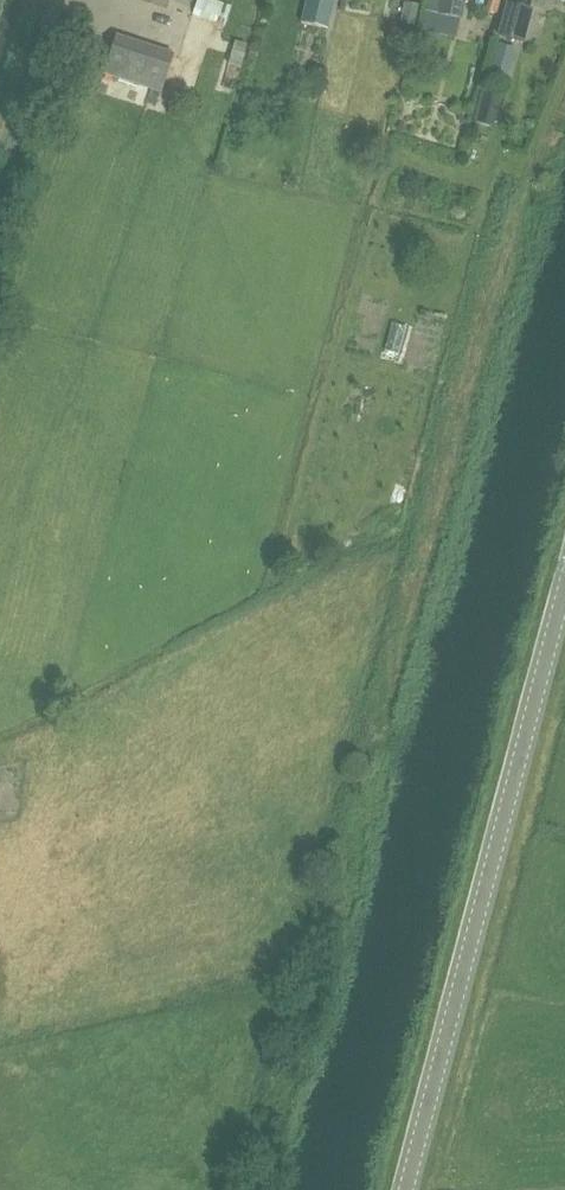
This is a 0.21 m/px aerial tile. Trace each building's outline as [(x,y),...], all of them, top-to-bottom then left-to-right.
[(217,0),(197,0),(192,14),(225,25),(232,5),(217,0)] [(301,21),(326,26),(331,0),(305,0),(301,21)] [(438,13),(459,17),(463,0),(441,0),(438,13)] [(400,22),(415,25),(418,4),(404,1),(400,22)] [(497,34),(524,42),(534,8),(506,1),(497,34)] [(241,34),(240,53),(259,53),(260,34),(241,34)] [(104,72),(161,90),(172,54),(116,35),(104,72)] [(492,63),(505,66),(510,46),(497,42),(492,63)] [(244,54),(231,50),(228,63),(241,67),(244,54)] [(483,91),(474,123),(490,127),(498,95),(483,91)]
